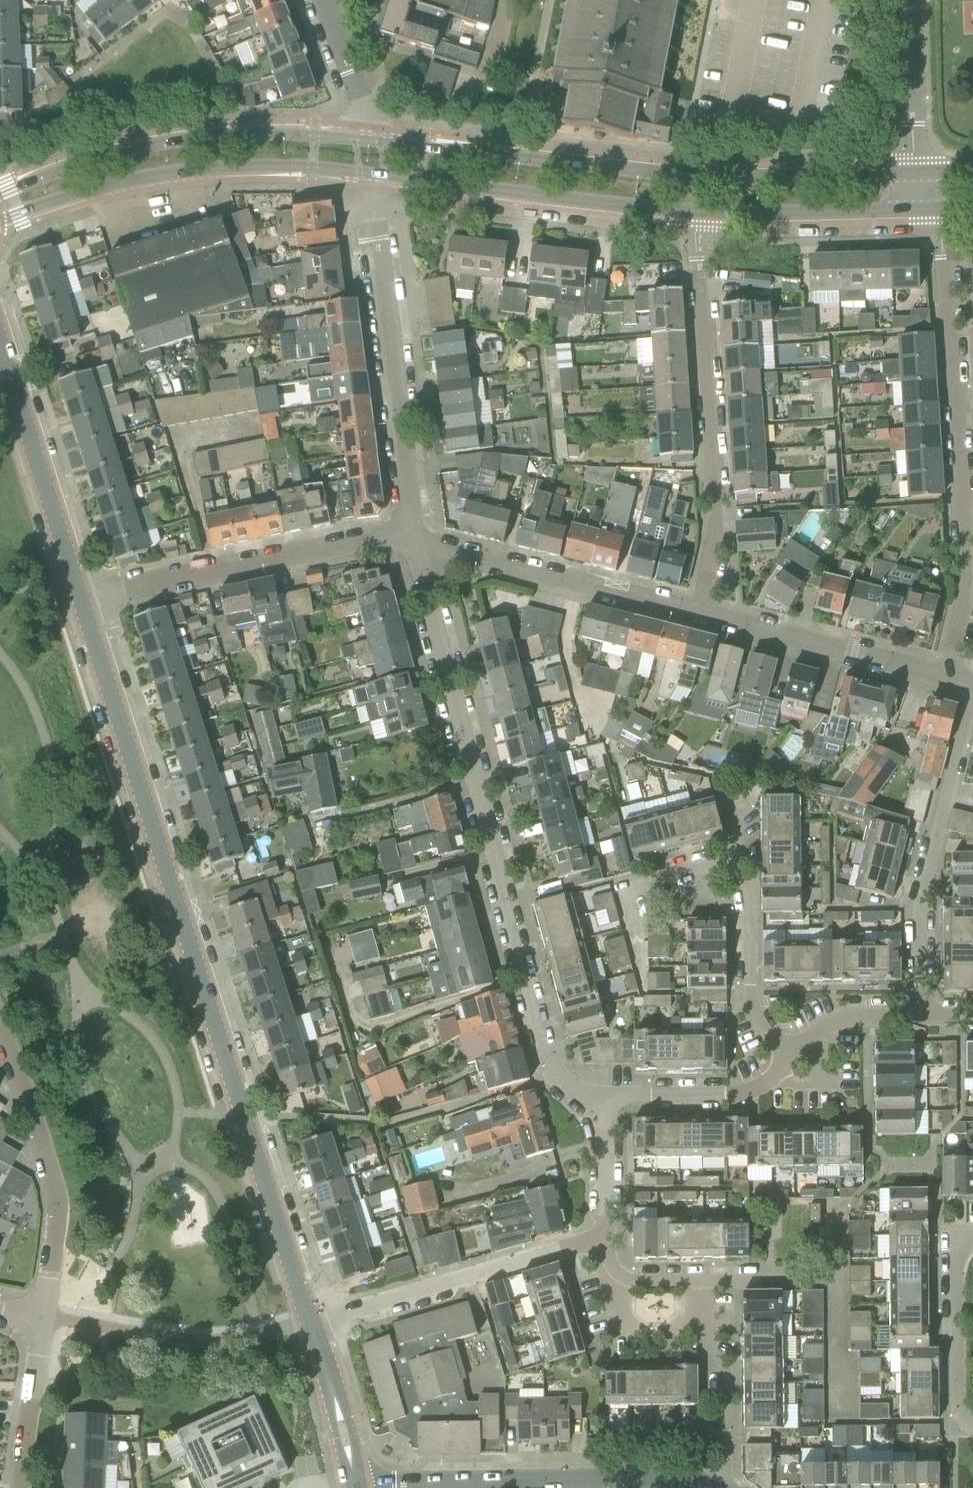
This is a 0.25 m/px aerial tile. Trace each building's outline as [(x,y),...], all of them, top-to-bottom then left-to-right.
[(18,0),(0,0),(0,20),(19,19),(18,0)] [(128,0),(108,0),(101,5),(121,31),(140,16),(128,0)] [(159,0),(128,0),(140,16),(160,1),(159,0)] [(186,8),(195,21),(231,0),(198,0),(186,8)] [(286,5),(284,0),(240,0),(245,14),(228,19),(231,26),(286,5)] [(482,55),(439,42),(448,14),(448,13),(407,0),(392,0),(381,34),(435,51),(434,57),(477,71),(482,55)] [(448,13),(448,14),(465,19),(467,7),(468,0),(407,0),(448,13)] [(467,7),(493,14),(496,0),(495,0),(468,0),(467,7)] [(636,138),(670,144),(674,121),(668,120),(673,97),(669,97),(669,94),(662,93),(666,73),(673,75),(673,73),(665,71),(669,51),(677,53),(677,51),(673,50),(677,30),(681,31),(682,29),(678,28),(681,9),(685,10),(686,8),(682,7),(683,0),(567,0),(565,6),(561,6),(561,8),(569,10),(565,29),(557,27),(557,30),(564,31),(561,50),(553,49),(552,51),(560,53),(556,73),(549,71),(548,73),(567,77),(565,86),(562,86),(561,88),(572,90),(570,100),(568,99),(567,101),(570,102),(568,111),(565,111),(565,113),(568,114),(566,124),(563,123),(563,125),(636,140),(636,138)] [(121,31),(101,5),(88,16),(94,24),(88,29),(101,46),(121,31)] [(231,26),(231,27),(227,29),(230,37),(252,28),(256,38),(293,24),(286,5),(231,26)] [(467,7),(465,19),(491,27),(493,14),(467,7)] [(49,16),(49,8),(36,8),(36,17),(49,16)] [(49,16),(36,17),(36,27),(50,27),(49,16)] [(19,19),(0,20),(0,45),(20,44),(19,19)] [(293,24),(256,38),(237,46),(245,66),(249,64),(301,45),(293,24)] [(20,44),(0,45),(0,70),(21,69),(20,44)] [(308,55),(306,48),(302,47),(301,45),(249,64),(250,66),(259,62),(263,71),(243,79),(245,86),(308,66),(305,58),(308,55)] [(38,69),(38,71),(52,71),(52,59),(38,60),(38,69)] [(459,71),(432,63),(427,77),(454,86),(459,71)] [(280,88),(284,99),(284,100),(316,90),(315,85),(317,82),(315,75),(311,74),(308,66),(245,86),(246,87),(235,91),(244,108),(257,107),(255,95),(276,88),(276,89),(280,88)] [(22,94),(21,69),(0,70),(0,95),(22,94)] [(52,71),(38,71),(47,82),(55,76),(52,71)] [(61,84),(55,76),(47,82),(53,90),(45,96),(53,107),(72,92),(64,82),(61,84)] [(423,91),(450,100),(454,86),(427,77),(423,91)] [(23,113),(22,94),(0,95),(0,120),(13,119),(13,114),(23,113)] [(332,196),(293,201),(295,211),(278,213),(279,225),(335,219),(332,196)] [(237,215),(244,236),(257,231),(251,210),(237,215)] [(223,219),(238,262),(252,259),(244,236),(237,215),(223,219)] [(223,219),(109,255),(135,335),(136,335),(142,354),(195,337),(193,325),(191,317),(221,314),(254,310),(249,293),(246,286),(238,262),(223,219)] [(300,246),(318,244),(338,241),(335,219),(279,225),(281,238),(299,236),(300,246)] [(68,242),(70,252),(83,248),(80,238),(68,242)] [(481,243),(454,240),(450,273),(460,274),(458,291),(475,293),(477,276),(481,243)] [(504,279),(508,246),(481,243),(477,276),(504,279)] [(60,271),(55,256),(53,247),(52,246),(22,256),(29,280),(60,271)] [(342,272),(339,249),(304,254),(305,263),(286,266),(287,279),(342,272)] [(561,252),(535,249),(532,282),(558,285),(561,252)] [(558,285),(559,285),(555,318),(574,320),(574,314),(586,316),(586,315),(602,317),(607,282),(586,280),(589,256),(561,252),(558,285)] [(892,290),(919,289),(918,255),(891,256),(892,290)] [(866,290),(867,301),(893,300),(892,290),(891,256),(865,257),(866,290)] [(839,291),(839,257),(812,258),(813,292),(815,292),(815,304),(841,303),(841,291),(839,291)] [(865,257),(839,257),(839,291),(841,291),(841,303),(867,302),(867,301),(866,290),(865,257)] [(256,270),(252,259),(238,262),(246,286),(274,281),(271,267),(256,270)] [(660,283),(661,265),(637,264),(637,282),(660,283)] [(37,305),(68,295),(60,271),(29,280),(37,305)] [(309,299),(345,295),(342,272),(287,279),(289,290),(308,289),(309,299)] [(758,288),(759,275),(746,273),(745,286),(758,288)] [(96,286),(93,278),(80,282),(84,292),(96,288),(96,286)] [(449,278),(426,281),(427,294),(450,291),(449,278)] [(249,293),(266,291),(265,284),(246,286),(249,293)] [(684,310),(682,284),(661,286),(661,291),(650,292),(651,312),(684,310)] [(501,311),(513,312),(515,289),(503,287),(501,311)] [(99,298),(96,288),(84,292),(87,302),(99,298)] [(528,290),(515,289),(513,312),(525,314),(528,290)] [(452,304),(450,291),(427,294),(429,307),(452,304)] [(37,305),(45,329),(75,319),(69,298),(68,295),(37,305)] [(116,296),(107,299),(110,308),(119,305),(116,296)] [(779,322),(786,322),(785,309),(773,310),(773,311),(757,312),(756,303),(744,304),(744,299),(723,300),(725,325),(757,323),(779,322)] [(358,301),(328,305),(328,314),(299,318),(299,319),(281,321),(283,334),(296,333),(361,322),(358,301)] [(624,301),(625,314),(637,313),(636,301),(624,301)] [(453,315),(452,304),(429,307),(431,318),(453,315)] [(817,335),(816,309),(803,310),(805,335),(817,335)] [(684,310),(651,312),(653,337),(685,335),(684,310)] [(638,325),(637,313),(625,314),(625,326),(638,325)] [(191,317),(193,325),(222,322),(221,314),(191,317)] [(867,315),(868,331),(876,331),(875,314),(867,315)] [(431,318),(432,331),(455,328),(453,315),(431,318)] [(868,331),(867,315),(860,315),(860,332),(868,331)] [(920,328),(920,316),(893,318),(894,330),(920,328)] [(45,329),(52,353),(73,346),(71,342),(82,338),(75,319),(45,329)] [(786,322),(779,322),(779,336),(803,335),(803,321),(786,322)] [(297,345),(319,342),(320,354),(332,352),(364,348),(361,322),(296,333),(297,345)] [(727,350),(759,348),(757,323),(725,325),(727,350)] [(465,332),(433,336),(436,359),(467,355),(465,332)] [(687,360),(685,335),(653,337),(643,338),(645,363),(654,362),(687,360)] [(934,358),(932,335),(901,337),(903,360),(934,358)] [(885,348),(884,337),(872,338),(872,348),(885,348)] [(99,342),(102,351),(115,346),(112,338),(99,342)] [(484,353),(498,351),(497,342),(483,344),(484,353)] [(820,358),(831,357),(831,342),(820,343),(820,358)] [(115,346),(102,351),(105,359),(117,355),(115,346)] [(364,348),(332,352),(333,362),(308,366),(310,380),(367,370),(364,348)] [(538,359),(537,348),(527,349),(528,361),(538,359)] [(760,373),(759,348),(727,350),(728,375),(760,373)] [(500,362),(498,351),(484,353),(486,364),(500,362)] [(470,379),(467,355),(436,359),(439,383),(470,379)] [(550,371),(561,370),(559,355),(548,356),(550,371)] [(935,381),(934,358),(903,360),(889,361),(891,384),(905,383),(935,381)] [(214,380),(226,373),(218,360),(206,368),(214,380)] [(687,360),(654,362),(656,388),(689,386),(687,360)] [(80,369),(60,376),(67,400),(98,390),(92,371),(82,375),(80,369)] [(312,403),(339,400),(339,402),(370,397),(367,370),(310,380),(312,403)] [(552,394),(563,394),(563,393),(561,370),(550,371),(550,380),(552,394)] [(770,398),(780,397),(779,372),(765,373),(767,425),(772,425),(770,398)] [(762,398),(760,373),(728,375),(730,400),(762,398)] [(886,375),(875,376),(875,385),(887,384),(886,375)] [(470,379),(439,383),(442,407),(473,402),(470,379)] [(811,395),(823,394),(834,393),(833,379),(811,380),(811,395)] [(935,381),(905,383),(906,406),(937,404),(935,381)] [(541,392),(540,382),(530,383),(531,393),(541,392)] [(875,385),(876,392),(876,394),(888,393),(887,384),(875,385)] [(874,385),(861,386),(861,395),(875,394),(874,385)] [(98,391),(98,390),(67,400),(75,424),(121,409),(134,405),(133,404),(130,394),(117,399),(113,386),(98,391)] [(691,411),(689,386),(656,388),(658,413),(691,411)] [(247,412),(260,410),(257,394),(256,388),(243,389),(247,412)] [(231,391),(235,414),(247,412),(243,389),(231,391)] [(490,391),(491,400),(504,398),(503,390),(490,391)] [(235,414),(231,391),(218,393),(222,416),(235,414)] [(270,392),(269,392),(257,394),(259,406),(271,404),(270,392)] [(218,393),(212,394),(206,394),(211,418),(222,416),(218,393)] [(834,393),(823,394),(824,409),(835,408),(834,393)] [(195,396),(199,420),(211,418),(206,394),(195,396)] [(564,408),(563,394),(552,394),(553,409),(564,408)] [(183,398),(187,422),(199,420),(195,396),(183,398)] [(374,425),(370,397),(339,402),(342,419),(334,420),(334,418),(316,421),(318,435),(336,432),(336,431),(374,425)] [(183,398),(172,399),(176,424),(187,422),(183,398)] [(506,409),(504,398),(491,400),(492,411),(506,409)] [(764,423),(762,398),(730,400),(732,426),(764,423)] [(150,399),(133,404),(134,405),(121,409),(123,417),(136,414),(136,412),(152,407),(150,399)] [(176,424),(172,399),(157,401),(164,426),(176,424)] [(477,427),(473,402),(442,407),(446,432),(477,427)] [(271,404),(259,406),(260,409),(260,410),(261,415),(273,413),(271,404)] [(937,404),(906,406),(908,429),(938,427),(937,404)] [(547,418),(546,408),(537,409),(538,418),(538,419),(547,418)] [(75,424),(82,448),(113,438),(112,435),(127,430),(123,417),(121,409),(75,424)] [(691,411),(658,413),(660,438),(692,436),(691,411)] [(262,419),(263,426),(275,424),(274,417),(262,419)] [(889,421),(877,422),(877,431),(890,430),(889,421)] [(765,448),(764,439),(776,438),(775,426),(764,426),(764,423),(732,426),(733,451),(765,448)] [(347,458),(378,453),(374,425),(336,431),(336,432),(338,441),(345,440),(347,458)] [(449,454),(480,450),(494,448),(492,425),(477,427),(446,432),(449,454)] [(938,427),(908,429),(909,452),(940,450),(938,427)] [(555,431),(557,447),(569,446),(567,430),(555,431)] [(877,431),(878,440),(891,439),(890,430),(877,431)] [(826,447),(837,446),(836,431),(826,432),(826,447)] [(672,463),(694,461),(692,436),(660,438),(661,458),(671,457),(672,463)] [(121,462),(113,438),(82,448),(90,472),(121,462)] [(258,464),(270,462),(265,438),(253,441),(258,464)] [(289,458),(285,438),(268,442),(272,462),(289,458)] [(253,441),(241,443),(246,467),(258,464),(253,441)] [(135,457),(148,453),(145,443),(133,447),(135,457)] [(241,443),(229,446),(234,469),(246,467),(241,443)] [(229,446),(218,448),(223,472),(234,469),(229,446)] [(570,457),(569,446),(557,447),(559,460),(570,459),(570,457)] [(218,448),(206,451),(211,474),(223,472),(218,448)] [(767,474),(765,448),(733,451),(735,476),(767,474)] [(940,450),(909,452),(911,475),(941,473),(940,450)] [(194,453),(198,477),(211,474),(206,451),(194,453)] [(152,463),(148,453),(135,457),(138,468),(152,463)] [(323,471),(324,476),(310,477),(311,486),(311,487),(326,485),(381,475),(378,453),(347,458),(348,467),(323,471)] [(485,453),(456,457),(458,471),(481,468),(485,453)] [(504,454),(485,453),(481,468),(500,473),(500,471),(504,456),(504,454)] [(827,456),(828,470),(839,469),(838,455),(827,456)] [(530,458),(504,456),(500,471),(525,476),(525,477),(526,474),(530,458)] [(128,486),(121,462),(90,472),(97,496),(128,486)] [(881,477),(893,476),(892,466),(880,467),(881,477)] [(462,483),(467,482),(496,489),(498,482),(500,473),(481,468),(458,471),(460,483),(462,483)] [(612,487),(615,471),(601,468),(597,483),(612,487)] [(637,493),(647,496),(649,488),(650,488),(655,469),(641,469),(636,489),(638,489),(637,493)] [(840,484),(839,469),(828,470),(829,485),(840,484)] [(912,498),(943,496),(941,473),(911,475),(912,498)] [(278,494),(280,505),(279,505),(285,534),(313,529),(304,487),(301,474),(292,475),(295,491),(278,494)] [(735,476),(737,501),(758,499),(758,494),(768,493),(767,474),(735,476)] [(356,519),(355,520),(380,516),(385,510),(381,475),(326,485),(332,523),(356,519)] [(894,485),(893,476),(881,477),(882,486),(894,485)] [(251,498),(248,482),(239,483),(242,500),(251,498)] [(462,483),(458,499),(469,501),(461,532),(484,538),(496,489),(467,482),(462,483)] [(484,538),(505,543),(512,512),(505,510),(509,492),(508,491),(510,485),(498,482),(496,489),(484,538)] [(554,488),(536,483),(532,495),(532,497),(536,498),(531,519),(524,517),(516,546),(538,552),(554,488)] [(628,528),(637,493),(638,489),(636,489),(614,483),(610,498),(600,532),(592,566),(617,572),(626,536),(617,533),(618,525),(628,528)] [(332,524),(332,523),(326,485),(311,487),(311,486),(304,487),(313,529),(332,524)] [(105,519),(136,510),(128,486),(97,496),(105,519)] [(560,524),(568,491),(554,488),(538,552),(561,558),(569,527),(560,524)] [(661,523),(662,520),(669,493),(650,488),(649,488),(647,496),(627,575),(653,581),(661,549),(665,550),(671,526),(661,523)] [(860,500),(859,491),(848,492),(849,501),(860,500)] [(151,505),(163,501),(161,493),(148,497),(151,505)] [(167,512),(163,501),(151,505),(151,507),(154,516),(167,512)] [(204,503),(212,550),(237,545),(230,511),(215,514),(214,503),(213,501),(204,503)] [(253,506),(260,540),(285,534),(279,505),(278,501),(253,506)] [(918,506),(919,517),(926,519),(940,505),(918,506)] [(237,545),(260,540),(253,506),(230,511),(237,545)] [(143,534),(136,511),(136,510),(105,519),(112,543),(143,534)] [(776,549),(775,540),(787,539),(788,536),(788,528),(801,527),(811,510),(783,512),(783,517),(758,519),(758,523),(738,525),(740,552),(776,549)] [(690,582),(695,558),(679,554),(685,531),(684,531),(687,519),(674,515),(671,526),(665,550),(657,582),(679,588),(681,580),(690,582)] [(592,566),(600,532),(588,529),(574,525),(565,559),(592,566)] [(826,539),(835,544),(843,531),(834,526),(826,539)] [(120,567),(140,561),(141,561),(139,555),(149,552),(143,534),(112,543),(120,567)] [(807,584),(814,575),(823,560),(791,540),(783,553),(777,565),(782,569),(766,596),(769,598),(771,602),(776,605),(779,605),(790,611),(807,584)] [(180,557),(179,549),(178,547),(177,541),(165,544),(166,551),(168,559),(180,557)] [(946,550),(941,550),(934,560),(938,564),(942,564),(947,564),(946,550)] [(843,616),(844,614),(851,582),(863,565),(842,560),(837,579),(825,576),(824,577),(822,588),(816,610),(843,616)] [(876,560),(870,587),(857,584),(848,618),(874,625),(885,581),(887,578),(896,565),(897,564),(884,562),(876,560)] [(384,579),(381,569),(368,573),(367,568),(342,574),(345,586),(355,585),(359,601),(360,602),(394,594),(390,578),(384,579)] [(322,569),(306,573),(309,584),(310,584),(312,593),(322,591),(320,582),(324,581),(322,569)] [(822,588),(824,577),(814,575),(807,584),(822,588)] [(885,581),(874,625),(890,628),(890,625),(902,628),(912,588),(911,588),(900,585),(901,581),(887,578),(885,581)] [(273,631),(272,626),(284,624),(275,579),(249,584),(257,622),(260,633),(273,631)] [(249,584),(221,590),(226,616),(215,618),(224,646),(225,645),(227,654),(241,652),(239,642),(236,627),(257,622),(249,584)] [(931,637),(940,601),(938,600),(939,593),(914,586),(911,588),(912,588),(902,628),(915,632),(915,633),(918,634),(918,638),(926,640),(928,636),(931,637)] [(293,620),(305,618),(314,616),(309,590),(284,595),(289,621),(293,620)] [(337,620),(346,617),(346,618),(363,614),(366,627),(400,618),(394,594),(360,602),(359,601),(333,609),(337,620)] [(193,595),(180,598),(181,605),(181,606),(182,606),(194,603),(193,595)] [(172,627),(187,623),(182,606),(181,606),(181,605),(166,609),(157,612),(155,607),(134,613),(142,637),(172,627)] [(613,612),(589,606),(581,637),(605,643),(613,612)] [(523,626),(519,641),(540,635),(541,635),(547,636),(553,613),(528,607),(523,626)] [(636,618),(622,614),(613,612),(605,643),(628,649),(636,618)] [(547,636),(558,639),(564,616),(553,613),(547,636)] [(353,645),(353,646),(343,648),(345,659),(407,643),(400,618),(366,627),(370,640),(353,645)] [(515,642),(508,618),(477,627),(483,650),(515,642)] [(632,699),(638,675),(644,653),(658,657),(666,625),(636,618),(628,649),(622,672),(617,695),(632,699)] [(201,619),(187,623),(191,632),(204,628),(201,619)] [(671,700),(679,686),(692,632),(666,625),(658,657),(670,660),(661,698),(671,700)] [(142,637),(149,660),(190,647),(187,640),(177,642),(172,627),(142,637)] [(710,671),(718,639),(692,632),(679,686),(694,690),(699,668),(710,671)] [(220,647),(217,638),(208,641),(211,649),(220,647)] [(157,684),(187,674),(182,658),(211,649),(208,641),(208,639),(195,643),(195,645),(190,647),(149,660),(157,684)] [(489,673),(521,665),(515,642),(483,650),(489,673)] [(413,667),(407,643),(345,659),(348,671),(359,669),(376,665),(379,676),(413,667)] [(744,654),(721,648),(714,678),(708,677),(695,697),(730,705),(729,709),(741,700),(746,679),(738,676),(744,654)] [(777,662),(752,656),(746,679),(741,700),(729,709),(729,710),(761,716),(759,726),(777,730),(781,709),(783,710),(785,703),(784,703),(768,699),(777,662)] [(593,689),(599,667),(588,664),(582,686),(593,689)] [(528,688),(521,665),(489,673),(495,697),(528,688)] [(557,680),(566,678),(563,666),(554,668),(557,680)] [(783,712),(793,715),(796,709),(809,712),(819,673),(793,666),(784,703),(785,703),(783,710),(783,712)] [(605,692),(611,669),(599,667),(593,689),(605,692)] [(622,672),(611,669),(605,692),(617,695),(622,672)] [(208,687),(193,692),(187,674),(157,684),(164,707),(195,698),(210,694),(210,693),(223,689),(220,681),(208,685),(208,687)] [(414,693),(414,692),(409,674),(369,685),(374,704),(414,693)] [(299,697),(297,685),(295,675),(277,679),(279,689),(281,701),(299,697)] [(566,678),(557,680),(560,692),(569,690),(566,678)] [(846,680),(841,701),(836,700),(827,739),(845,743),(847,731),(858,733),(859,733),(870,690),(865,689),(866,685),(846,680)] [(245,699),(264,702),(267,689),(248,684),(245,699)] [(534,712),(528,688),(495,697),(501,720),(534,712)] [(895,710),(899,693),(879,688),(878,692),(870,690),(859,733),(858,733),(855,747),(862,749),(864,742),(871,744),(875,728),(885,731),(888,722),(890,720),(891,718),(893,709),(895,710)] [(227,700),(223,689),(210,693),(210,694),(213,705),(227,700)] [(419,690),(414,692),(414,693),(374,704),(368,705),(372,723),(384,720),(424,709),(419,690)] [(202,721),(195,698),(164,707),(172,731),(202,721)] [(957,708),(930,701),(927,700),(926,701),(930,702),(922,734),(933,736),(924,773),(919,771),(915,786),(923,788),(932,791),(936,792),(957,708)] [(389,737),(429,727),(424,709),(384,720),(389,737)] [(259,735),(278,730),(273,710),(254,715),(259,735)] [(540,735),(534,712),(501,720),(507,743),(540,735)] [(566,715),(570,727),(578,725),(575,712),(566,715)] [(827,716),(809,712),(807,718),(801,732),(811,737),(827,716)] [(296,724),(300,739),(326,732),(322,717),(296,724)] [(209,744),(202,721),(172,731),(179,754),(209,745),(209,744)] [(570,727),(570,729),(565,730),(569,745),(574,743),(573,739),(581,737),(578,725),(570,727)] [(622,736),(624,732),(609,725),(602,734),(619,743),(622,736)] [(225,740),(238,736),(235,726),(223,730),(225,740)] [(283,747),(278,730),(259,735),(264,752),(283,747)] [(547,757),(540,735),(507,743),(514,767),(529,763),(529,762),(547,757)] [(238,736),(225,740),(228,750),(241,746),(238,736)] [(622,736),(619,743),(635,751),(639,745),(622,736)] [(639,745),(635,751),(656,761),(662,751),(644,739),(643,739),(639,745)] [(595,758),(598,769),(606,767),(604,756),(608,754),(605,744),(587,748),(590,759),(595,758)] [(185,774),(216,765),(209,745),(179,754),(185,774)] [(662,751),(656,761),(673,765),(680,753),(677,751),(666,745),(662,751)] [(875,745),(845,790),(839,798),(843,799),(842,801),(871,806),(905,759),(875,745)] [(287,762),(283,747),(264,752),(268,769),(288,764),(287,762)] [(629,760),(634,752),(625,747),(621,755),(629,760)] [(356,761),(353,748),(340,751),(343,764),(356,761)] [(572,751),(561,754),(547,758),(547,757),(529,762),(529,763),(535,785),(567,777),(578,775),(572,751)] [(775,767),(782,759),(773,752),(766,759),(775,767)] [(272,790),(272,793),(305,786),(311,814),(338,808),(326,754),(289,762),(287,762),(288,764),(268,769),(264,771),(270,791),(272,790)] [(254,755),(244,758),(246,766),(256,763),(254,755)] [(243,757),(231,760),(216,765),(185,774),(186,778),(194,802),(224,792),(219,776),(247,769),(246,766),(244,758),(243,757)] [(641,763),(634,764),(638,780),(645,778),(641,763)] [(638,780),(634,764),(624,767),(628,783),(638,780)] [(610,779),(606,767),(598,769),(601,782),(610,779)] [(684,782),(686,773),(668,770),(667,779),(684,782)] [(686,773),(684,782),(699,785),(701,776),(686,773)] [(570,790),(567,777),(535,785),(541,809),(573,800),(573,802),(586,799),(583,788),(570,790)] [(839,798),(845,790),(816,783),(811,793),(835,797),(839,798)] [(911,821),(914,822),(924,825),(932,791),(923,788),(915,786),(913,786),(911,785),(908,798),(903,820),(911,821)] [(229,806),(225,793),(224,792),(194,802),(201,825),(270,803),(268,795),(258,799),(258,797),(244,801),(229,806)] [(411,805),(420,840),(461,829),(452,794),(411,805)] [(801,797),(783,797),(763,798),(763,821),(802,821),(801,797)] [(843,799),(839,798),(835,797),(830,814),(838,816),(842,801),(843,799)] [(579,823),(573,802),(573,800),(541,809),(547,832),(579,823)] [(646,805),(649,817),(648,818),(658,854),(680,848),(670,812),(669,812),(666,800),(646,805)] [(702,842),(725,836),(715,800),(692,806),(702,842)] [(609,815),(616,813),(613,802),(606,804),(609,815)] [(239,839),(235,825),(251,819),(251,821),(273,814),(270,803),(201,825),(209,849),(239,839)] [(622,809),(635,860),(658,854),(648,818),(645,803),(622,809)] [(670,812),(680,848),(702,842),(692,806),(670,812)] [(905,854),(910,831),(908,830),(911,821),(903,820),(880,814),(880,812),(866,808),(863,821),(872,823),(867,845),(905,854)] [(947,831),(957,833),(963,812),(952,809),(947,831)] [(972,815),(972,814),(963,812),(957,833),(967,836),(968,836),(972,815)] [(612,828),(619,826),(616,813),(609,815),(612,828)] [(294,868),(302,865),(298,855),(314,850),(304,820),(281,827),(294,868)] [(763,844),(802,843),(802,821),(763,821),(763,844)] [(585,847),(579,823),(547,832),(553,855),(585,847)] [(822,827),(822,844),(831,844),(831,827),(822,827)] [(418,841),(398,846),(404,870),(414,868),(411,858),(438,851),(440,857),(467,849),(461,829),(420,840),(417,840),(418,841)] [(837,836),(837,853),(845,856),(850,840),(837,836)] [(972,878),(972,837),(968,836),(967,836),(967,854),(954,854),(954,878),(972,878)] [(633,872),(630,861),(624,838),(612,841),(621,876),(633,872)] [(209,849),(216,872),(236,866),(235,861),(245,858),(239,839),(209,849)] [(398,846),(396,839),(378,843),(385,875),(404,870),(398,846)] [(763,866),(802,866),(802,843),(763,844),(763,866)] [(831,844),(822,844),(822,860),(831,860),(831,844)] [(861,867),(899,876),(905,854),(867,845),(861,867)] [(599,858),(588,861),(585,847),(553,855),(560,879),(564,878),(567,885),(569,884),(571,889),(605,880),(599,858)] [(269,878),(281,874),(278,863),(265,867),(269,878)] [(333,864),(295,872),(303,893),(339,885),(333,864)] [(763,866),(763,890),(802,890),(802,866),(763,866)] [(405,904),(418,900),(420,909),(426,907),(426,906),(468,894),(466,886),(469,885),(464,867),(406,883),(408,888),(401,889),(403,896),(405,904)] [(855,889),(837,884),(838,898),(857,904),(861,891),(893,899),(899,876),(861,867),(855,889)] [(383,895),(380,877),(351,883),(355,901),(383,895)] [(954,878),(954,899),(954,901),(972,900),(972,878),(954,878)] [(235,933),(264,924),(257,901),(274,896),(269,882),(228,895),(232,909),(228,910),(235,933)] [(763,890),(763,897),(764,913),(771,913),(787,913),(802,913),(802,912),(802,890),(763,890)] [(617,907),(613,893),(592,899),(596,913),(608,910),(617,907)] [(433,930),(475,918),(468,894),(426,906),(426,907),(433,930)] [(578,918),(572,895),(535,905),(541,928),(578,918)] [(945,900),(945,924),(972,923),(972,900),(954,901),(954,899),(945,900)] [(279,910),(282,919),(292,916),(289,907),(279,910)] [(611,925),(621,922),(617,907),(608,910),(611,925)] [(303,912),(292,916),(282,919),(285,927),(294,924),(294,923),(305,919),(303,912)] [(805,912),(802,912),(802,913),(787,913),(787,921),(805,921),(805,912)] [(824,930),(833,929),(833,921),(833,912),(824,913),(824,930)] [(849,921),(849,912),(833,912),(833,921),(849,921)] [(878,912),(865,913),(861,913),(861,919),(855,919),(856,930),(879,930),(878,921),(878,912)] [(878,921),(895,921),(895,912),(878,912),(878,921)] [(787,913),(771,913),(771,921),(787,921),(787,913)] [(439,951),(481,940),(475,918),(433,930),(439,951)] [(584,940),(578,918),(541,928),(547,950),(584,940)] [(727,920),(689,920),(689,944),(727,943),(727,920)] [(945,924),(945,946),(972,945),(972,923),(945,924)] [(271,946),(264,924),(235,933),(242,955),(271,946)] [(670,929),(649,929),(649,944),(670,944),(670,929)] [(833,929),(824,930),(810,930),(810,943),(811,982),(833,981),(833,943),(833,929)] [(349,937),(352,951),(377,944),(373,930),(349,937)] [(629,951),(625,937),(604,942),(608,957),(629,951)] [(445,974),(487,962),(481,940),(439,951),(445,974)] [(590,962),(584,940),(547,950),(553,972),(590,962)] [(728,966),(727,943),(689,944),(689,967),(728,966)] [(787,943),(764,943),(764,982),(788,982),(787,943)] [(788,982),(811,982),(810,943),(787,943),(788,982)] [(856,981),(856,943),(833,943),(833,981),(856,981)] [(856,981),(879,981),(879,943),(856,943),(856,981)] [(879,981),(903,981),(902,943),(879,943),(879,981)] [(381,958),(377,944),(352,951),(356,965),(381,958)] [(649,944),(649,959),(670,959),(670,944),(649,944)] [(945,946),(945,969),(972,968),(972,945),(945,946)] [(279,971),(271,946),(242,955),(250,980),(279,971)] [(612,971),(632,966),(629,951),(608,957),(612,971)] [(307,963),(306,961),(304,953),(304,952),(293,956),(296,966),(307,963)] [(451,997),(493,985),(487,962),(445,974),(451,997)] [(559,994),(596,984),(590,962),(553,972),(559,994)] [(307,963),(296,966),(299,974),(309,971),(307,963)] [(728,990),(728,966),(689,967),(689,990),(694,990),(705,990),(728,990)] [(385,975),(383,967),(353,975),(356,984),(361,982),(365,996),(389,989),(385,975)] [(945,992),(945,993),(972,993),(972,968),(945,969),(945,992)] [(287,995),(279,971),(250,980),(258,1004),(287,995)] [(649,973),(649,990),(658,990),(658,973),(649,973)] [(639,990),(635,974),(626,976),(631,992),(639,990)] [(565,1016),(602,1006),(596,984),(559,994),(565,1016)] [(373,1020),(395,1013),(393,1003),(389,989),(365,996),(369,1010),(370,1009),(373,1020)] [(705,990),(694,990),(694,1003),(705,1003),(705,990)] [(705,1003),(728,1003),(728,990),(705,990),(705,1003)] [(514,1022),(506,992),(456,1005),(457,1009),(458,1008),(462,1021),(455,1023),(459,1037),(514,1022)] [(294,1018),(287,995),(258,1004),(265,1027),(294,1018)] [(659,996),(646,996),(646,1008),(659,1007),(659,996)] [(672,1007),(672,996),(659,996),(659,1007),(672,1007)] [(319,1002),(308,1005),(310,1014),(321,1011),(319,1002)] [(565,1016),(571,1039),(577,1037),(585,1065),(598,1065),(598,1039),(598,1031),(608,1028),(602,1006),(565,1016)] [(324,1019),(321,1011),(310,1014),(313,1022),(324,1019)] [(272,1051),(302,1042),(294,1018),(265,1027),(272,1051)] [(659,1032),(660,1071),(682,1070),(682,1032),(683,1032),(683,1018),(673,1018),(673,1032),(659,1032)] [(491,1056),(522,1049),(514,1022),(459,1037),(467,1065),(481,1061),(492,1059),(491,1056)] [(705,1070),(729,1070),(728,1031),(704,1032),(705,1070)] [(636,1071),(660,1071),(659,1032),(635,1033),(635,1040),(623,1040),(623,1064),(635,1064),(636,1071)] [(682,1070),(705,1070),(704,1032),(683,1032),(682,1032),(682,1070)] [(610,1064),(610,1039),(598,1039),(598,1065),(610,1064)] [(623,1040),(610,1039),(610,1064),(623,1064),(623,1040)] [(309,1065),(303,1045),(302,1042),(272,1051),(280,1074),(309,1065)] [(957,1042),(943,1042),(944,1066),(957,1066),(957,1042)] [(916,1066),(916,1043),(877,1043),(877,1067),(916,1066)] [(377,1047),(363,1054),(354,1057),(363,1079),(372,1075),(372,1076),(388,1070),(377,1047)] [(323,1052),(326,1060),(336,1056),(334,1049),(323,1052)] [(489,1091),(496,1089),(531,1080),(522,1049),(491,1056),(492,1059),(481,1061),(489,1091)] [(336,1056),(326,1060),(329,1070),(339,1066),(337,1058),(336,1056)] [(280,1074),(287,1098),(316,1088),(309,1065),(280,1074)] [(877,1088),(916,1087),(916,1066),(877,1067),(877,1088)] [(398,1068),(367,1082),(373,1095),(377,1106),(407,1092),(398,1068)] [(948,1086),(957,1086),(957,1071),(948,1071),(948,1086)] [(430,1108),(470,1097),(465,1080),(443,1092),(427,1097),(430,1108)] [(957,1086),(948,1086),(949,1105),(957,1105),(957,1086)] [(877,1111),(916,1110),(916,1087),(877,1088),(877,1111)] [(536,1090),(509,1098),(513,1109),(496,1114),(494,1107),(475,1112),(473,1106),(452,1113),(459,1129),(466,1127),(467,1128),(479,1123),(479,1124),(482,1134),(517,1124),(518,1127),(545,1118),(536,1090)] [(359,1100),(347,1103),(350,1114),(362,1111),(359,1100)] [(916,1135),(916,1134),(916,1110),(877,1111),(877,1136),(916,1135)] [(942,1110),(942,1131),(951,1121),(951,1110),(942,1110)] [(12,1127),(0,1117),(0,1144),(12,1127)] [(529,1158),(554,1150),(545,1118),(518,1127),(517,1124),(482,1134),(479,1124),(479,1123),(467,1128),(466,1127),(459,1129),(445,1134),(448,1146),(467,1140),(472,1155),(522,1140),(527,1158),(529,1158)] [(658,1120),(634,1120),(634,1159),(660,1158),(658,1120)] [(681,1120),(658,1120),(660,1158),(682,1158),(681,1120)] [(705,1158),(704,1120),(681,1120),(682,1158),(705,1158)] [(726,1120),(704,1120),(705,1158),(727,1158),(726,1120)] [(750,1158),(750,1129),(750,1120),(726,1120),(727,1158),(749,1158),(750,1158)] [(960,1123),(950,1134),(967,1134),(967,1123),(960,1123)] [(394,1129),(382,1133),(388,1153),(400,1149),(394,1129)] [(773,1167),(772,1129),(750,1129),(750,1158),(749,1158),(749,1168),(773,1167)] [(773,1167),(795,1167),(795,1129),(772,1129),(773,1167)] [(795,1129),(795,1167),(818,1167),(817,1129),(795,1129)] [(817,1129),(818,1167),(840,1167),(840,1129),(817,1129)] [(840,1167),(864,1167),(864,1129),(840,1129),(840,1167)] [(355,1152),(375,1146),(372,1133),(362,1136),(363,1140),(352,1143),(354,1152),(355,1152)] [(332,1134),(302,1144),(309,1167),(339,1157),(332,1134)] [(346,1180),(343,1168),(359,1163),(358,1160),(378,1154),(375,1146),(355,1152),(354,1152),(339,1157),(309,1167),(316,1190),(346,1180)] [(409,1177),(401,1155),(389,1159),(396,1181),(409,1177)] [(944,1158),(944,1183),(944,1197),(967,1197),(967,1157),(944,1158)] [(30,1179),(12,1168),(0,1190),(0,1214),(10,1195),(20,1201),(30,1179)] [(560,1178),(558,1170),(547,1173),(549,1181),(560,1178)] [(661,1186),(661,1177),(641,1177),(641,1186),(661,1186)] [(674,1177),(661,1177),(661,1186),(674,1186),(674,1177)] [(705,1186),(705,1177),(687,1177),(687,1186),(705,1186)] [(705,1177),(705,1186),(720,1186),(720,1177),(705,1177)] [(391,1178),(380,1181),(383,1192),(395,1189),(391,1178)] [(354,1203),(346,1180),(316,1190),(323,1213),(354,1203)] [(733,1189),(750,1190),(750,1181),(732,1181),(733,1189)] [(422,1214),(422,1215),(441,1209),(434,1182),(404,1189),(410,1216),(422,1214)] [(557,1187),(525,1195),(527,1202),(502,1207),(491,1210),(494,1222),(562,1206),(557,1187)] [(750,1190),(733,1189),(733,1198),(750,1198),(750,1190)] [(851,1199),(860,1189),(841,1190),(841,1199),(851,1199)] [(772,1199),(773,1190),(756,1191),(756,1200),(772,1199)] [(789,1190),(773,1190),(772,1199),(789,1199),(789,1190)] [(818,1199),(818,1190),(802,1190),(802,1199),(818,1199)] [(834,1190),(818,1190),(818,1199),(835,1199),(834,1190)] [(929,1214),(929,1191),(929,1190),(892,1190),(892,1214),(929,1214)] [(635,1193),(635,1202),(651,1201),(651,1193),(635,1193)] [(664,1202),(682,1202),(683,1193),(664,1193),(664,1202)] [(697,1193),(683,1193),(682,1202),(697,1202),(697,1193)] [(726,1193),(709,1193),(709,1202),(726,1202),(726,1193)] [(855,1203),(855,1214),(864,1214),(864,1194),(855,1203)] [(383,1204),(380,1195),(369,1199),(372,1207),(383,1204)] [(361,1226),(354,1203),(323,1213),(331,1236),(361,1226)] [(822,1205),(811,1205),(811,1224),(822,1224),(822,1205)] [(496,1236),(499,1252),(535,1242),(533,1236),(551,1232),(551,1233),(552,1233),(552,1232),(567,1228),(562,1206),(494,1222),(494,1223),(488,1225),(491,1237),(496,1236)] [(422,1214),(410,1216),(411,1218),(404,1219),(412,1244),(427,1239),(422,1215),(422,1214)] [(929,1236),(929,1214),(892,1214),(892,1236),(929,1236)] [(681,1220),(660,1221),(659,1259),(682,1259),(681,1220)] [(705,1259),(705,1220),(681,1220),(682,1259),(705,1259)] [(728,1220),(705,1220),(705,1259),(727,1258),(728,1220)] [(751,1258),(750,1220),(728,1220),(727,1258),(751,1258)] [(635,1221),(635,1259),(659,1259),(660,1221),(635,1221)] [(850,1236),(872,1236),(872,1221),(850,1221),(850,1236)] [(368,1249),(361,1226),(331,1236),(338,1259),(368,1249)] [(384,1246),(395,1242),(392,1234),(381,1237),(384,1246)] [(449,1267),(446,1256),(439,1235),(427,1239),(412,1244),(417,1262),(420,1269),(433,1265),(435,1271),(449,1267)] [(872,1251),(872,1236),(850,1236),(850,1251),(872,1251)] [(892,1259),(930,1258),(929,1236),(892,1236),(892,1259)] [(387,1254),(397,1251),(395,1242),(384,1246),(387,1254)] [(338,1259),(345,1282),(375,1272),(368,1249),(338,1259)] [(389,1279),(415,1271),(411,1257),(384,1265),(389,1279)] [(892,1281),(930,1281),(930,1258),(892,1259),(892,1281)] [(567,1286),(561,1267),(560,1263),(523,1274),(530,1297),(567,1286)] [(850,1282),(872,1281),(872,1267),(850,1267),(850,1282)] [(511,1303),(504,1280),(485,1285),(492,1309),(501,1306),(501,1305),(511,1303)] [(872,1297),(872,1281),(850,1282),(851,1297),(872,1297)] [(893,1304),(930,1304),(930,1281),(892,1281),(893,1304)] [(537,1319),(573,1308),(567,1286),(530,1297),(537,1319)] [(745,1291),(745,1315),(784,1314),(784,1291),(745,1291)] [(803,1314),(808,1314),(824,1314),(824,1291),(808,1291),(803,1291),(803,1314)] [(450,1343),(479,1334),(470,1304),(394,1326),(397,1335),(365,1344),(388,1423),(395,1421),(397,1427),(419,1439),(419,1450),(435,1450),(435,1455),(506,1454),(506,1438),(500,1438),(501,1436),(500,1397),(481,1397),(481,1403),(469,1404),(450,1343)] [(893,1327),(930,1327),(930,1304),(893,1304),(893,1327)] [(501,1306),(492,1309),(496,1324),(498,1331),(507,1329),(501,1306)] [(543,1341),(580,1330),(573,1308),(537,1319),(543,1341)] [(851,1328),(872,1327),(872,1312),(851,1312),(851,1328)] [(745,1337),(784,1337),(784,1314),(745,1315),(745,1337)] [(825,1329),(824,1314),(808,1314),(803,1314),(803,1329),(825,1329)] [(872,1351),(872,1327),(851,1328),(851,1351),(872,1351)] [(930,1349),(930,1327),(893,1327),(893,1351),(902,1351),(902,1350),(930,1349)] [(513,1350),(508,1333),(507,1329),(498,1331),(499,1335),(504,1353),(513,1350)] [(550,1363),(587,1352),(580,1330),(543,1341),(550,1363)] [(746,1360),(784,1360),(784,1337),(745,1337),(746,1360)] [(803,1345),(803,1360),(825,1360),(825,1345),(803,1345)] [(940,1373),(940,1349),(930,1349),(902,1350),(902,1351),(902,1373),(940,1373)] [(517,1365),(513,1350),(504,1353),(508,1367),(517,1365)] [(883,1358),(881,1358),(861,1358),(861,1373),(883,1373),(883,1358)] [(746,1383),(784,1382),(784,1360),(746,1360),(746,1383)] [(825,1360),(803,1360),(804,1375),(825,1375),(825,1360)] [(631,1367),(607,1367),(607,1406),(631,1406),(631,1367)] [(654,1367),(631,1367),(631,1406),(654,1406),(654,1367)] [(676,1367),(654,1367),(654,1406),(677,1405),(676,1367)] [(700,1405),(700,1401),(700,1367),(676,1367),(677,1405),(700,1405)] [(860,1389),(880,1389),(883,1389),(883,1373),(861,1373),(860,1389)] [(902,1396),(940,1396),(940,1373),(902,1373),(902,1396)] [(746,1407),(785,1407),(784,1382),(746,1383),(746,1407)] [(804,1391),(804,1406),(825,1406),(825,1390),(804,1391)] [(519,1420),(520,1441),(533,1441),(533,1444),(545,1444),(545,1400),(545,1391),(520,1391),(520,1396),(507,1396),(507,1420),(519,1420)] [(558,1440),(571,1440),(571,1419),(583,1419),(583,1395),(570,1395),(570,1400),(545,1400),(545,1444),(558,1444),(558,1440)] [(940,1419),(940,1418),(940,1396),(902,1396),(902,1419),(940,1419)] [(289,1470),(256,1397),(246,1402),(240,1404),(224,1412),(178,1433),(188,1456),(176,1461),(181,1473),(193,1467),(203,1487),(250,1487),(289,1470)] [(861,1404),(861,1420),(883,1420),(883,1404),(861,1404)] [(825,1406),(804,1406),(804,1421),(825,1420),(825,1406)] [(773,1429),(785,1429),(785,1407),(746,1407),(746,1429),(773,1429)] [(132,1429),(140,1429),(140,1417),(132,1416),(132,1429)] [(91,1439),(91,1421),(66,1421),(66,1439),(91,1439)] [(877,1434),(894,1434),(894,1425),(877,1425),(877,1434)] [(910,1425),(894,1425),(894,1434),(911,1434),(910,1425)] [(917,1439),(921,1439),(941,1439),(941,1425),(917,1425),(917,1439)] [(834,1448),(848,1448),(848,1426),(834,1426),(834,1448)] [(848,1426),(848,1448),(864,1448),(863,1426),(848,1426)] [(801,1465),(801,1456),(774,1456),(773,1446),(773,1429),(746,1429),(746,1473),(756,1473),(756,1481),(763,1487),(773,1487),(802,1487),(803,1465),(801,1465)] [(818,1438),(818,1429),(802,1429),(802,1439),(818,1438)] [(631,1431),(619,1431),(619,1440),(631,1440),(631,1431)] [(647,1431),(631,1431),(631,1440),(647,1440),(647,1431)] [(660,1431),(660,1440),(678,1439),(678,1431),(660,1431)] [(700,1439),(700,1431),(678,1431),(678,1439),(700,1439)] [(89,1459),(89,1444),(67,1444),(67,1459),(89,1459)] [(803,1465),(802,1487),(826,1487),(826,1465),(826,1450),(803,1450),(803,1465)] [(871,1465),(871,1487),(894,1487),(894,1465),(894,1451),(871,1451),(871,1465)] [(131,1455),(123,1456),(124,1468),(132,1467),(131,1455)] [(87,1481),(87,1464),(66,1464),(66,1481),(87,1481)] [(826,1487),(848,1487),(848,1465),(826,1465),(826,1487)] [(848,1465),(848,1487),(871,1487),(871,1465),(848,1465)] [(894,1487),(916,1487),(916,1465),(894,1465),(894,1487)] [(941,1465),(916,1465),(916,1487),(941,1487),(941,1465)] [(124,1468),(126,1479),(134,1478),(132,1467),(124,1468)]
